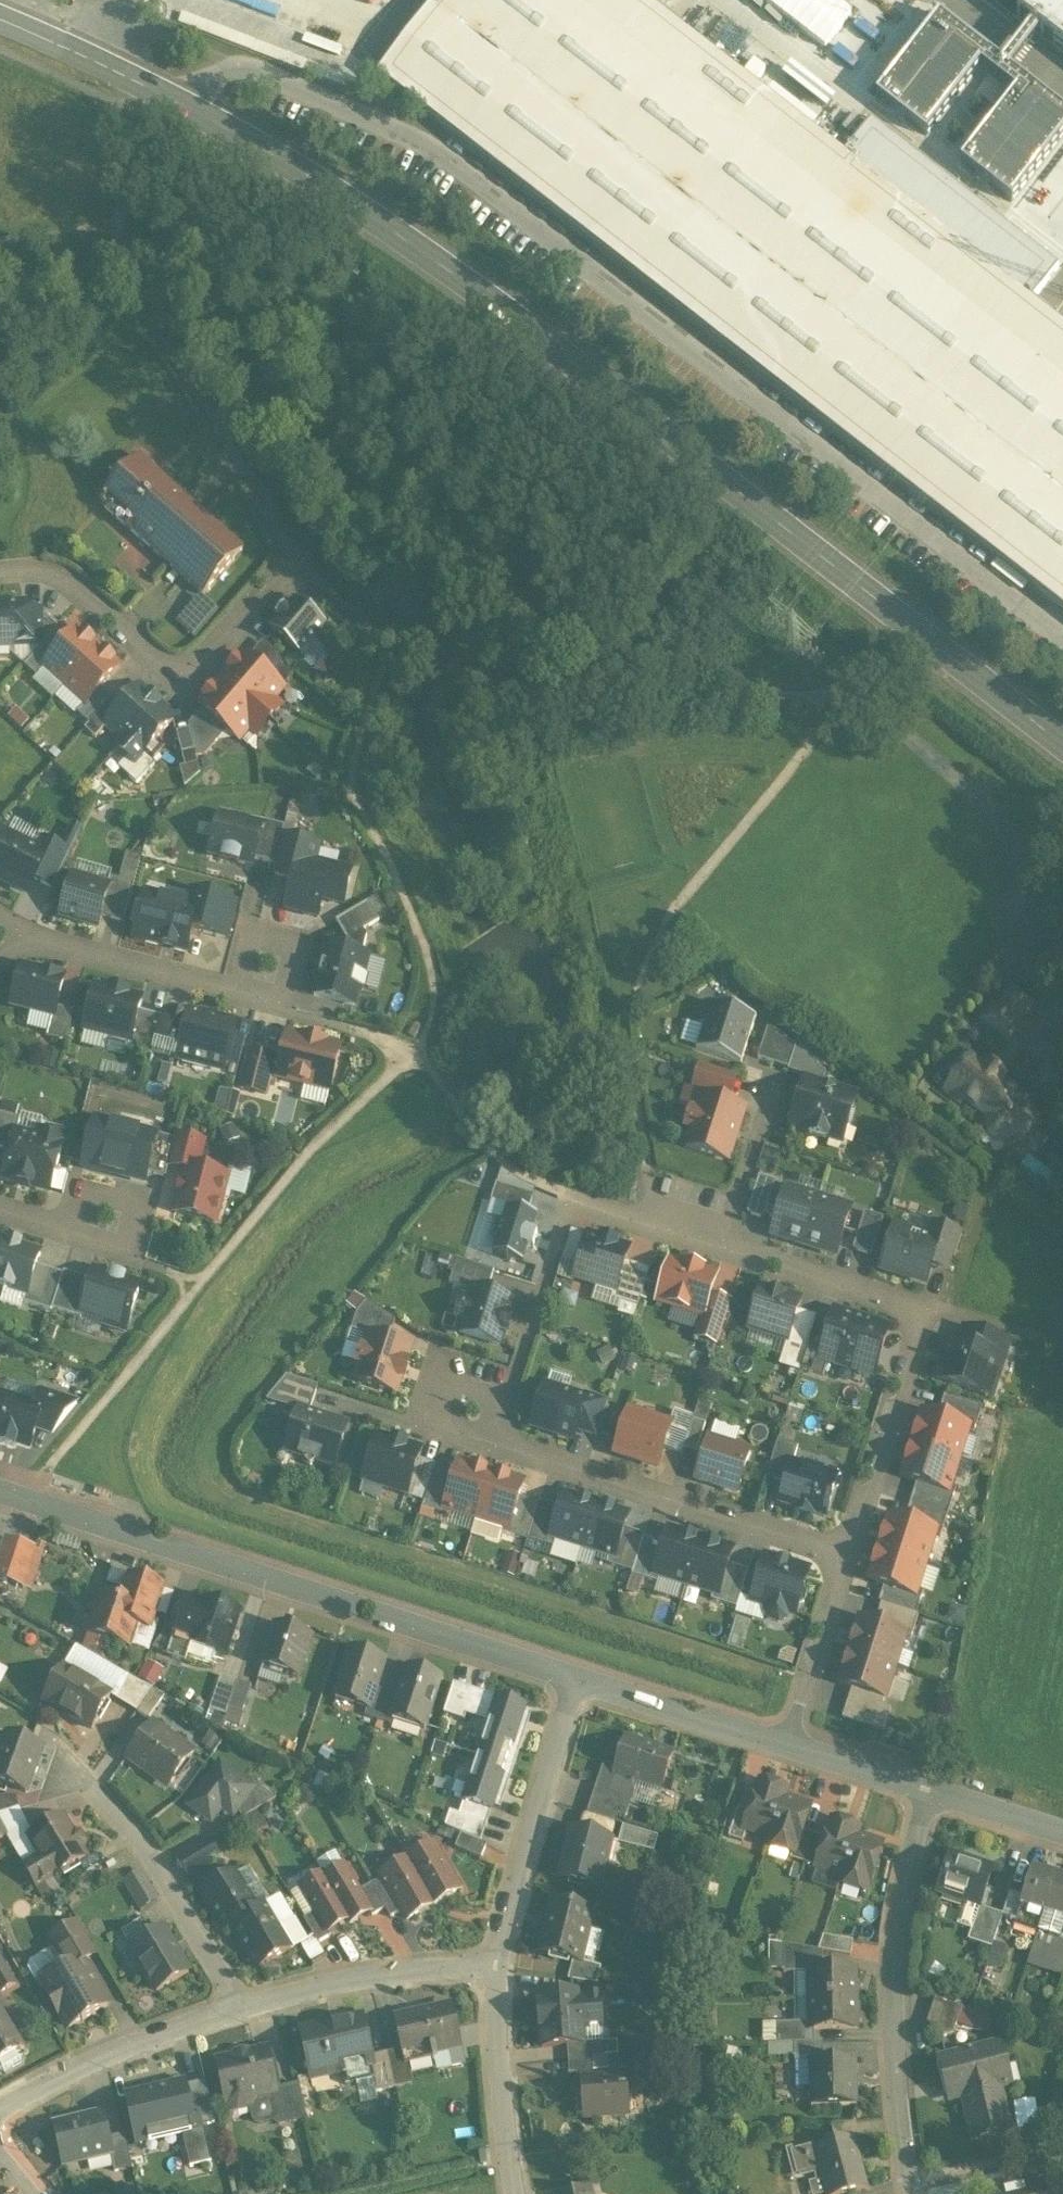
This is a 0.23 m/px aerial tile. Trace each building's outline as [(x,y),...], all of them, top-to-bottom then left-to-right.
[(379,75),(450,130),(1062,608),(1062,327),(1031,302),(842,156),(642,0),(436,0),(379,75)] [(1019,14),(1062,48),(1062,0),(1031,0),(1019,14)] [(1011,205),(1062,137),(1062,111),(939,16),(876,98),(926,136),(980,66),(1016,93),(960,166),(1011,205)] [(1058,267),(870,120),(842,156),(1031,302),(1058,267)] [(243,549),(140,458),(98,502),(202,595),(243,549)] [(6,599),(0,606),(0,645),(28,644),(27,611),(26,605),(13,605),(6,599)] [(296,599),(287,609),(284,607),(276,617),(278,620),(269,630),(300,657),(326,627),(327,626),(310,612),(296,599)] [(350,626),(320,600),(310,612),(327,626),(326,627),(339,638),(350,626)] [(44,614),(43,611),(27,611),(28,644),(45,643),(48,640),(59,628),(44,614)] [(361,617),(352,625),(372,647),(381,639),(361,617)] [(85,636),(78,629),(59,650),(44,667),(45,667),(65,685),(100,647),(86,635),(85,636)] [(45,643),(24,666),(37,677),(45,667),(44,667),(59,650),(48,640),(45,643)] [(100,647),(65,685),(85,703),(86,704),(101,688),(120,667),(112,661),(114,660),(100,647)] [(264,672),(243,655),(221,680),(269,722),(281,708),(273,701),(283,689),(271,679),(264,672)] [(278,655),(264,672),(271,679),(286,662),(278,655)] [(269,722),(221,680),(199,706),(202,709),(227,730),(239,740),(249,728),(257,736),(269,722)] [(118,711),(106,725),(107,726),(125,741),(157,706),(160,703),(141,686),(118,711)] [(101,688),(86,704),(85,703),(77,713),(89,724),(108,703),(112,698),(101,688)] [(89,724),(85,729),(95,738),(107,726),(106,725),(118,711),(108,703),(89,724)] [(157,706),(125,741),(118,748),(128,757),(135,763),(143,755),(174,721),(157,706)] [(227,730),(202,709),(188,725),(190,732),(195,751),(196,758),(206,755),(227,730)] [(182,754),(195,751),(190,732),(178,736),(182,754)] [(195,751),(182,754),(185,767),(198,764),(196,758),(195,751)] [(155,765),(143,755),(135,763),(128,757),(119,768),(137,785),(155,765)] [(198,764),(185,767),(180,768),(185,788),(200,774),(198,764)] [(248,821),(235,818),(235,820),(220,816),(210,854),(224,858),(224,860),(238,864),(238,861),(252,865),(254,860),(262,827),(261,827),(247,823),(248,821)] [(8,835),(40,851),(45,841),(70,854),(82,829),(72,824),(62,843),(16,820),(8,835)] [(285,827),(262,822),(261,827),(262,827),(254,860),(275,865),(282,836),(285,827)] [(4,833),(0,842),(0,880),(27,893),(34,879),(46,854),(40,851),(8,835),(4,833)] [(314,844),(282,836),(275,865),(273,874),(293,880),(299,859),(309,861),(314,844)] [(70,854),(45,841),(40,851),(46,854),(34,879),(52,889),(70,854)] [(128,855),(121,881),(134,884),(140,858),(128,855)] [(309,861),(299,859),(293,880),(286,910),(318,918),(322,900),(343,905),(352,872),(309,861)] [(108,886),(74,876),(62,916),(97,927),(100,915),(109,887),(108,886)] [(121,881),(110,878),(108,886),(109,887),(100,915),(124,922),(134,885),(134,884),(121,881)] [(196,906),(145,893),(134,937),(187,950),(192,930),(198,906),(196,906)] [(237,903),(199,893),(196,906),(198,906),(192,930),(228,939),(237,903)] [(368,903),(335,922),(346,940),(343,941),(341,950),(362,956),(367,937),(364,931),(379,922),(368,903)] [(341,950),(327,946),(314,996),(354,1006),(359,988),(364,989),(368,976),(362,975),(367,957),(362,956),(341,950)] [(64,978),(21,967),(12,1005),(52,1015),(54,1016),(57,1007),(64,978)] [(111,991),(95,987),(85,1029),(129,1041),(131,1041),(139,1011),(142,999),(126,995),(127,992),(111,988),(111,991)] [(1010,988),(985,1021),(1007,1038),(1033,1006),(1010,988)] [(756,1019),(704,1002),(704,1004),(698,1024),(697,1024),(697,1026),(704,1028),(697,1049),(696,1049),(696,1051),(741,1065),(742,1064),(741,1064),(755,1020),(756,1020),(756,1019)] [(73,1011),(57,1007),(54,1016),(52,1015),(46,1037),(66,1042),(73,1011)] [(161,1017),(139,1011),(131,1041),(129,1041),(127,1049),(152,1055),(153,1050),(161,1017)] [(188,1019),(163,1012),(161,1017),(153,1050),(178,1056),(188,1019)] [(236,1024),(190,1012),(188,1019),(178,1056),(178,1058),(224,1069),(236,1024)] [(795,1047),(768,1026),(758,1059),(788,1069),(795,1047)] [(326,1043),(303,1037),(303,1039),(288,1035),(281,1062),(277,1076),(329,1090),(340,1048),(325,1045),(326,1043)] [(821,1053),(799,1036),(795,1047),(788,1069),(788,1071),(807,1077),(806,1081),(822,1086),(826,1073),(817,1067),(821,1053)] [(275,1059),(249,1052),(240,1088),(266,1095),(269,1084),(275,1086),(277,1076),(281,1062),(275,1061),(275,1059)] [(1025,1101),(999,1082),(1003,1076),(989,1065),(985,1070),(970,1059),(949,1086),(966,1100),(988,1117),(1016,1139),(1021,1142),(1038,1121),(1020,1107),(1025,1101)] [(736,1077),(701,1066),(694,1087),(729,1098),(736,1077)] [(1058,1069),(1049,1067),(1043,1074),(1046,1083),(1055,1085),(1061,1077),(1058,1069)] [(822,1086),(806,1081),(800,1099),(802,1100),(800,1108),(795,1107),(789,1125),(810,1131),(809,1134),(826,1139),(827,1137),(842,1142),(856,1097),(822,1086)] [(744,1109),(702,1096),(697,1114),(692,1112),(687,1128),(692,1129),(686,1147),(727,1160),(744,1109)] [(0,1113),(0,1148),(10,1150),(15,1132),(17,1132),(20,1118),(0,1113)] [(155,1135),(95,1120),(83,1164),(145,1180),(147,1172),(156,1135),(155,1135)] [(17,1132),(15,1132),(10,1150),(3,1178),(15,1181),(17,1185),(29,1188),(32,1185),(50,1190),(63,1137),(40,1131),(38,1138),(17,1132)] [(175,1139),(156,1134),(155,1135),(156,1135),(147,1172),(165,1176),(168,1165),(175,1139)] [(186,1170),(187,1166),(198,1169),(205,1142),(176,1135),(175,1139),(168,1165),(186,1170)] [(198,1169),(187,1166),(186,1170),(183,1181),(182,1181),(177,1198),(179,1198),(175,1213),(215,1223),(227,1176),(198,1169)] [(526,1189),(499,1173),(496,1183),(525,1192),(526,1189)] [(759,1176),(747,1213),(764,1218),(776,1181),(759,1176)] [(525,1192),(496,1183),(491,1201),(507,1206),(528,1212),(534,1195),(525,1192)] [(819,1199),(787,1189),(773,1235),(787,1239),(790,1238),(805,1242),(819,1199)] [(850,1209),(819,1199),(805,1242),(820,1247),(822,1250),(836,1255),(850,1209)] [(528,1212),(507,1206),(502,1222),(495,1220),(490,1236),(497,1238),(492,1254),(523,1263),(528,1247),(533,1249),(538,1233),(533,1232),(538,1216),(528,1212)] [(865,1212),(853,1250),(871,1256),(883,1218),(865,1212)] [(962,1235),(934,1226),(930,1238),(939,1242),(931,1266),(950,1272),(962,1235)] [(930,1238),(894,1227),(881,1269),(926,1283),(931,1266),(939,1242),(930,1238)] [(601,1240),(587,1236),(574,1277),(615,1290),(616,1285),(617,1286),(625,1262),(629,1249),(615,1245),(616,1243),(602,1238),(601,1240)] [(9,1239),(8,1242),(0,1239),(0,1285),(26,1293),(27,1293),(36,1264),(40,1252),(20,1245),(21,1243),(9,1239)] [(494,1270),(457,1258),(449,1282),(472,1289),(472,1288),(487,1293),(494,1270)] [(685,1266),(670,1261),(657,1301),(703,1315),(704,1315),(709,1300),(710,1298),(716,1276),(701,1271),(702,1270),(685,1265),(685,1266)] [(650,1270),(625,1262),(617,1286),(616,1285),(615,1290),(612,1299),(638,1307),(650,1270)] [(63,1273),(36,1264),(27,1293),(26,1293),(23,1301),(51,1310),(52,1308),(63,1273)] [(110,1274),(95,1269),(91,1280),(81,1311),(82,1311),(107,1319),(126,1324),(127,1325),(140,1284),(125,1279),(125,1276),(111,1272),(110,1274)] [(91,1280),(64,1271),(63,1273),(52,1308),(80,1317),(82,1311),(81,1311),(91,1280)] [(487,1293),(472,1288),(472,1289),(468,1302),(462,1300),(457,1316),(463,1318),(459,1332),(499,1344),(504,1330),(507,1331),(511,1316),(508,1315),(513,1301),(487,1293)] [(800,1301),(761,1288),(748,1329),(751,1330),(788,1341),(796,1314),(800,1301)] [(395,1319),(366,1300),(356,1312),(351,1329),(370,1335),(371,1334),(389,1339),(395,1319)] [(709,1300),(704,1315),(703,1315),(696,1337),(717,1344),(729,1307),(709,1300)] [(888,1329),(835,1311),(826,1337),(819,1359),(828,1362),(873,1376),(888,1329)] [(816,1320),(796,1314),(788,1341),(785,1351),(804,1357),(812,1333),(816,1320)] [(126,1324),(107,1319),(105,1324),(124,1331),(126,1324)] [(1007,1343),(965,1330),(961,1344),(998,1356),(1002,1343),(1006,1344),(1007,1343)] [(804,1357),(800,1369),(823,1376),(828,1362),(819,1359),(826,1337),(812,1333),(804,1357)] [(389,1339),(371,1334),(370,1335),(366,1349),(362,1348),(357,1363),(361,1364),(356,1379),(395,1392),(400,1377),(404,1378),(408,1363),(405,1362),(410,1346),(389,1339)] [(961,1344),(948,1340),(936,1379),(985,1394),(994,1397),(1000,1378),(992,1376),(998,1356),(961,1344)] [(804,1357),(785,1351),(783,1357),(781,1361),(784,1367),(799,1372),(800,1369),(804,1357)] [(318,1385),(286,1375),(266,1399),(298,1410),(298,1408),(309,1412),(318,1385)] [(585,1398),(545,1385),(532,1425),(573,1439),(576,1428),(586,1398),(585,1398)] [(77,1403),(40,1391),(35,1407),(42,1409),(36,1427),(52,1433),(77,1403)] [(0,1395),(0,1437),(1,1438),(0,1440),(0,1442),(14,1446),(15,1442),(29,1447),(36,1427),(42,1409),(35,1407),(0,1395)] [(607,1402),(586,1395),(585,1398),(586,1398),(576,1428),(597,1435),(607,1402)] [(982,1407),(944,1395),(937,1417),(968,1427),(966,1432),(973,1434),(982,1407)] [(324,1410),(319,1415),(309,1412),(298,1408),(298,1410),(285,1450),(301,1455),(311,1466),(317,1460),(335,1466),(348,1424),(333,1420),(324,1410)] [(694,1416),(674,1410),(669,1424),(670,1425),(669,1428),(688,1435),(693,1419),(694,1416)] [(669,1424),(631,1412),(630,1412),(629,1411),(628,1413),(616,1451),(616,1453),(617,1453),(656,1465),(657,1466),(658,1464),(669,1428),(670,1425),(669,1424)] [(937,1417),(923,1412),(915,1435),(914,1434),(911,1444),(958,1459),(966,1432),(968,1427),(937,1417)] [(706,1423),(693,1419),(688,1435),(684,1448),(696,1452),(706,1423)] [(393,1441),(377,1436),(364,1477),(405,1490),(407,1491),(417,1458),(420,1450),(404,1445),(405,1443),(394,1439),(393,1441)] [(750,1452),(708,1438),(695,1478),(737,1491),(750,1452)] [(798,1447),(778,1440),(766,1477),(785,1483),(791,1462),(793,1463),(798,1447)] [(958,1459),(911,1444),(908,1453),(909,1454),(902,1477),(917,1481),(948,1491),(950,1483),(958,1459)] [(436,1464),(417,1458),(407,1491),(405,1490),(404,1495),(424,1501),(434,1470),(436,1464)] [(482,1469),(459,1461),(454,1476),(445,1507),(450,1509),(477,1517),(492,1470),(482,1467),(482,1469)] [(793,1463),(791,1462),(785,1483),(779,1502),(795,1507),(795,1508),(799,1511),(807,1514),(812,1513),(812,1512),(825,1516),(833,1488),(838,1486),(840,1479),(837,1473),(830,1471),(826,1473),(793,1463)] [(454,1476),(434,1470),(424,1501),(422,1507),(448,1515),(450,1509),(445,1507),(454,1476)] [(501,1473),(492,1470),(477,1517),(503,1526),(509,1527),(519,1497),(523,1482),(501,1475),(501,1473)] [(948,1491),(917,1481),(910,1503),(947,1515),(956,1488),(952,1487),(952,1484),(950,1483),(948,1491)] [(597,1504),(564,1493),(560,1507),(550,1537),(556,1539),(583,1547),(597,1504)] [(539,1503),(519,1497),(509,1527),(503,1526),(501,1532),(527,1540),(528,1538),(539,1503)] [(560,1507),(540,1501),(539,1503),(528,1538),(553,1546),(556,1539),(550,1537),(560,1507)] [(947,1515),(910,1503),(905,1520),(935,1530),(934,1535),(940,1537),(947,1515)] [(629,1514),(597,1504),(583,1547),(609,1556),(615,1558),(624,1528),(629,1514)] [(905,1520),(890,1516),(883,1538),(881,1538),(878,1547),(925,1562),(934,1535),(935,1530),(905,1520)] [(644,1534),(624,1528),(615,1558),(609,1556),(607,1563),(633,1572),(644,1537),(644,1534)] [(691,1535),(669,1528),(664,1543),(654,1574),(659,1575),(686,1584),(701,1537),(692,1534),(691,1535)] [(664,1543),(644,1537),(633,1572),(632,1574),(657,1582),(659,1575),(654,1574),(664,1543)] [(711,1540),(701,1537),(686,1584),(713,1593),(719,1594),(728,1564),(733,1549),(710,1542),(711,1540)] [(5,1538),(0,1551),(0,1566),(27,1575),(36,1548),(5,1538)] [(925,1562),(878,1547),(875,1557),(877,1557),(869,1580),(884,1585),(915,1594),(916,1589),(925,1562)] [(748,1570),(746,1579),(758,1583),(766,1558),(754,1554),(748,1570)] [(808,1571),(766,1558),(758,1583),(753,1599),(768,1605),(766,1612),(770,1619),(779,1621),(785,1618),(788,1611),(794,1613),(797,1605),(804,1602),(806,1594),(802,1588),(808,1571)] [(728,1564),(719,1594),(713,1593),(711,1599),(737,1607),(740,1596),(746,1579),(748,1570),(728,1564)] [(117,1617),(136,1624),(149,1628),(154,1612),(162,1589),(163,1587),(131,1576),(121,1604),(117,1617)] [(758,1583),(746,1579),(740,1596),(753,1599),(758,1583)] [(915,1594),(884,1585),(879,1602),(881,1603),(916,1614),(923,1591),(916,1589),(915,1594)] [(162,1589),(154,1612),(167,1617),(175,1593),(162,1589)] [(117,1617),(121,1604),(100,1597),(88,1631),(128,1646),(136,1624),(117,1617)] [(192,1643),(203,1605),(186,1599),(176,1627),(167,1654),(166,1657),(185,1664),(192,1643)] [(203,1605),(192,1643),(225,1654),(240,1612),(205,1600),(203,1605)] [(916,1614),(881,1603),(875,1623),(906,1632),(904,1639),(910,1641),(918,1615),(916,1614)] [(875,1623),(860,1619),(850,1651),(895,1665),(904,1639),(906,1632),(875,1623)] [(165,1623),(161,1636),(152,1649),(167,1654),(176,1627),(165,1623)] [(311,1634),(277,1623),(263,1665),(297,1676),(311,1634)] [(110,1696),(115,1699),(128,1676),(77,1648),(63,1667),(111,1695),(110,1696)] [(384,1659),(351,1648),(337,1693),(356,1700),(354,1704),(367,1708),(368,1709),(375,1687),(384,1659)] [(895,1665),(850,1651),(839,1683),(852,1687),(885,1698),(895,1665)] [(441,1677),(409,1666),(399,1695),(391,1719),(393,1719),(394,1716),(423,1726),(422,1729),(424,1730),(441,1677)] [(111,1695),(63,1667),(44,1701),(91,1729),(110,1696),(111,1695)] [(237,1681),(221,1675),(210,1710),(226,1715),(228,1708),(237,1681)] [(128,1676),(115,1699),(136,1711),(153,1689),(132,1678),(128,1676)] [(251,1685),(237,1681),(228,1708),(242,1712),(251,1685)] [(468,1709),(474,1690),(454,1683),(444,1714),(464,1721),(466,1715),(468,1709)] [(387,1691),(375,1687),(368,1709),(367,1708),(364,1716),(377,1720),(387,1691)] [(885,1698),(852,1687),(842,1719),(883,1732),(891,1708),(882,1705),(885,1698)] [(153,1689),(136,1711),(148,1720),(165,1696),(153,1689)] [(491,1717),(498,1698),(474,1690),(468,1709),(491,1717)] [(399,1695),(387,1691),(377,1720),(391,1725),(393,1719),(391,1719),(399,1695)] [(525,1707),(498,1698),(491,1717),(490,1723),(480,1751),(515,1763),(520,1749),(516,1748),(525,1720),(529,1721),(530,1716),(530,1713),(523,1711),(525,1707)] [(491,1717),(468,1709),(466,1715),(490,1723),(491,1717)] [(194,1752),(153,1723),(127,1758),(146,1772),(149,1767),(171,1783),(194,1752)] [(0,1755),(0,1783),(26,1793),(43,1747),(8,1734),(0,1755)] [(673,1754),(625,1739),(616,1767),(613,1780),(615,1780),(617,1774),(637,1781),(662,1789),(666,1778),(673,1754)] [(515,1763),(480,1751),(464,1801),(491,1810),(492,1806),(500,1809),(503,1801),(499,1800),(507,1776),(510,1777),(515,1763)] [(616,1767),(604,1763),(587,1814),(623,1824),(637,1781),(617,1774),(615,1780),(613,1780),(616,1767)] [(251,1788),(221,1765),(191,1806),(211,1821),(221,1807),(228,1811),(236,1807),(251,1788)] [(251,1788),(236,1807),(243,1819),(276,1799),(275,1795),(257,1781),(251,1788)] [(786,1791),(760,1783),(758,1790),(750,1813),(745,1829),(746,1830),(770,1837),(767,1844),(768,1845),(786,1791)] [(311,1785),(299,1789),(302,1799),(314,1795),(311,1785)] [(809,1807),(784,1799),(786,1791),(768,1845),(792,1852),(794,1853),(801,1830),(809,1807)] [(0,1797),(0,1814),(19,1808),(16,1795),(0,1797)] [(460,1813),(451,1810),(445,1827),(461,1833),(483,1843),(493,1812),(463,1802),(460,1813)] [(750,1813),(738,1808),(728,1837),(742,1842),(746,1830),(745,1829),(750,1813)] [(259,1812),(248,1819),(253,1828),(264,1821),(259,1812)] [(65,1817),(30,1838),(42,1857),(26,1866),(39,1887),(55,1877),(55,1878),(87,1858),(82,1849),(86,1847),(86,1843),(82,1835),(78,1834),(76,1835),(65,1817)] [(858,1829),(832,1821),(830,1828),(826,1839),(817,1867),(842,1875),(839,1883),(840,1883),(858,1829)] [(657,1835),(623,1824),(618,1842),(653,1851),(657,1835)] [(613,1839),(572,1829),(559,1876),(600,1887),(613,1839)] [(881,1845),(856,1837),(859,1830),(858,1829),(840,1883),(866,1891),(868,1884),(881,1845)] [(814,1834),(801,1830),(794,1853),(792,1852),(790,1859),(804,1863),(814,1834)] [(483,1843),(461,1833),(455,1847),(481,1858),(486,1844),(483,1843)] [(814,1834),(804,1863),(817,1867),(826,1839),(814,1834)] [(177,1859),(190,1882),(211,1870),(206,1862),(218,1855),(209,1840),(177,1859)] [(459,1889),(433,1844),(407,1859),(433,1904),(459,1889)] [(433,1904),(407,1859),(381,1874),(383,1877),(402,1910),(407,1919),(433,1904)] [(991,1874),(950,1861),(938,1896),(964,1905),(965,1903),(978,1907),(978,1909),(979,1909),(980,1907),(991,1874)] [(359,1891),(344,1866),(324,1878),(350,1923),(369,1912),(371,1911),(359,1891)] [(146,1868),(125,1878),(141,1910),(162,1900),(146,1868)] [(1031,1868),(1020,1906),(1021,1906),(1022,1904),(1045,1912),(1045,1914),(1062,1919),(1062,1878),(1031,1868)] [(324,1878),(321,1875),(301,1887),(315,1911),(327,1932),(329,1931),(347,1920),(349,1924),(350,1923),(324,1878)] [(238,1876),(204,1896),(225,1930),(232,1926),(231,1925),(258,1909),(238,1876)] [(402,1910),(383,1877),(371,1884),(385,1908),(390,1917),(402,1910)] [(385,1908),(371,1884),(359,1891),(371,1911),(369,1912),(372,1916),(385,1908)] [(593,1911),(553,1900),(540,1951),(571,1960),(582,1963),(582,1961),(591,1930),(588,1929),(593,1911)] [(978,1907),(965,1903),(964,1905),(957,1925),(978,1932),(985,1909),(980,1907),(979,1909),(978,1909),(978,1907)] [(258,1909),(231,1925),(232,1926),(257,1967),(256,1967),(257,1969),(292,1948),(291,1947),(290,1947),(266,1906),(266,1904),(258,1909)] [(1022,1904),(1021,1906),(1020,1906),(1014,1925),(1037,1932),(1037,1934),(1059,1940),(1062,1928),(1062,1919),(1045,1914),(1045,1912),(1022,1904)] [(1002,1915),(985,1909),(978,1932),(975,1942),(991,1948),(1002,1915)] [(327,1932),(315,1911),(303,1918),(318,1943),(331,1935),(329,1931),(327,1932)] [(140,1920),(125,1930),(134,1942),(148,1932),(140,1920)] [(79,1922),(52,1938),(69,1966),(81,1959),(83,1962),(97,1953),(79,1922)] [(172,1944),(163,1928),(131,1947),(156,1991),(189,1972),(180,1957),(181,1956),(174,1943),(172,1944)] [(853,1941),(823,1935),(818,1950),(822,1951),(850,1955),(853,1941)] [(818,1950),(783,1944),(783,1972),(809,1971),(809,1970),(822,1970),(822,1951),(818,1950)] [(0,1958),(0,1991),(1,1992),(15,1983),(0,1958)] [(69,1966),(60,1971),(55,1970),(45,1976),(43,1981),(42,1982),(48,1992),(47,1993),(59,2014),(60,2013),(69,2028),(82,2020),(82,2021),(96,2013),(95,2012),(108,2005),(100,1992),(101,1992),(90,1973),(89,1973),(83,1962),(81,1959),(69,1966)] [(601,1967),(582,1961),(582,1963),(571,1960),(568,1979),(596,1984),(601,1967)] [(855,1983),(855,1969),(822,1970),(809,1970),(809,1971),(810,2000),(855,1999),(855,1994),(859,1992),(858,1984),(855,1983)] [(580,1993),(537,1996),(537,1998),(538,1998),(540,2024),(539,2024),(541,2047),(566,2045),(584,2044),(583,2028),(601,2026),(602,2026),(599,1997),(580,1999),(580,1993)] [(961,2007),(933,1998),(924,2025),(938,2029),(940,2037),(953,2034),(961,2007)] [(855,1999),(810,2000),(810,2022),(810,2029),(814,2029),(856,2028),(855,2015),(859,2013),(859,2005),(855,2004),(855,1999)] [(425,2011),(395,2018),(402,2049),(405,2060),(407,2060),(432,2054),(433,2058),(438,2057),(437,2053),(458,2048),(461,2062),(462,2062),(459,2048),(461,2048),(451,2006),(449,2006),(449,2008),(425,2013),(425,2011)] [(967,2008),(962,2022),(990,2032),(995,2018),(967,2008)] [(5,2073),(22,2063),(23,2058),(18,2050),(22,2047),(0,2009),(0,2072),(5,2073)] [(362,2017),(300,2031),(311,2078),(342,2071),(345,2085),(355,2083),(372,2080),(376,2079),(371,2056),(362,2017)] [(810,2029),(810,2022),(775,2023),(775,2043),(794,2042),(814,2042),(814,2029),(810,2029)] [(601,2026),(583,2028),(584,2044),(566,2045),(567,2058),(591,2057),(603,2056),(601,2026)] [(823,2060),(822,2042),(814,2042),(794,2042),(794,2062),(810,2062),(810,2061),(810,2060),(823,2060)] [(1001,2043),(937,2059),(944,2086),(962,2082),(966,2095),(961,2096),(973,2139),(1011,2129),(995,2070),(1008,2067),(1001,2043)] [(402,2049),(387,2053),(395,2088),(412,2083),(407,2060),(405,2060),(402,2049)] [(246,2052),(236,2054),(233,2059),(219,2062),(223,2080),(220,2086),(223,2102),(227,2105),(231,2105),(231,2107),(237,2111),(250,2109),(250,2107),(254,2102),(269,2098),(273,2100),(277,2118),(275,2120),(273,2121),(273,2123),(276,2122),(278,2124),(279,2126),(306,2119),(299,2086),(276,2091),(266,2052),(251,2055),(246,2052)] [(387,2053),(371,2056),(376,2079),(372,2080),(375,2092),(395,2088),(387,2053)] [(591,2057),(567,2058),(569,2073),(592,2072),(591,2057)] [(823,2060),(810,2060),(810,2061),(810,2062),(810,2105),(856,2104),(855,2059),(823,2060)] [(625,2076),(580,2079),(582,2101),(577,2103),(578,2113),(583,2114),(583,2118),(628,2114),(628,2113),(627,2113),(626,2095),(627,2095),(625,2076)] [(372,2080),(355,2083),(360,2105),(377,2101),(375,2094),(376,2093),(375,2092),(372,2080)] [(180,2082),(164,2086),(165,2090),(129,2099),(140,2145),(142,2144),(141,2141),(182,2131),(185,2142),(206,2138),(203,2125),(215,2123),(205,2081),(181,2086),(180,2082)] [(103,2113),(56,2124),(65,2164),(111,2153),(112,2153),(109,2143),(103,2113)] [(855,2122),(831,2126),(835,2142),(853,2138),(859,2136),(855,2122)] [(206,2138),(185,2142),(190,2167),(212,2162),(206,2138)] [(816,2147),(816,2146),(792,2152),(797,2173),(820,2167),(827,2193),(845,2193),(866,2188),(853,2138),(835,2142),(816,2147)] [(125,2140),(109,2143),(112,2153),(111,2153),(114,2170),(132,2166),(125,2140)] [(1016,2166),(1021,2188),(1039,2183),(1039,2185),(1051,2182),(1046,2159),(1016,2166)] [(995,2193),(1041,2193),(1039,2185),(1039,2183),(1021,2188),(995,2193)]
